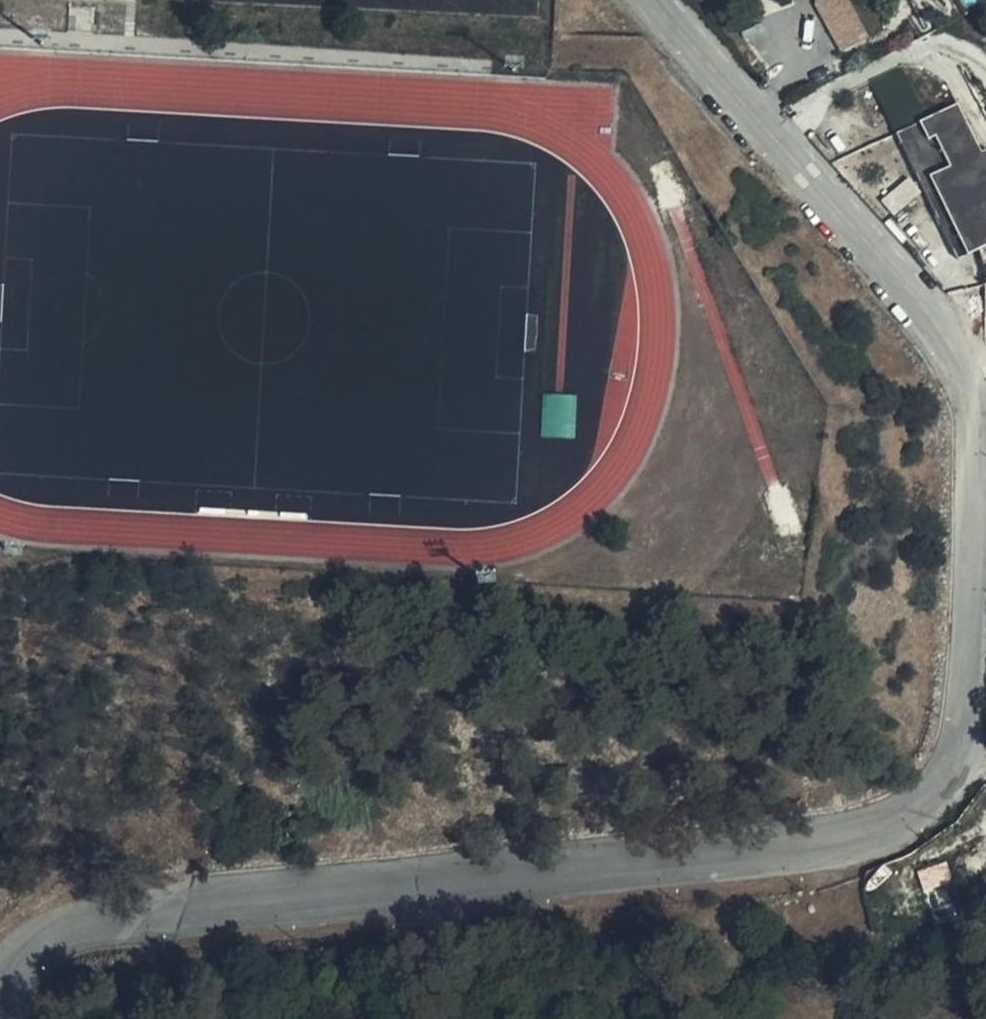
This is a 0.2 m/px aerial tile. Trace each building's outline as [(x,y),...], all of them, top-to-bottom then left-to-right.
[(823,27),(840,57),(863,47),(866,44),(846,9),(842,0),(819,0),(823,27)] [(959,104),(900,131),(959,258),(985,245),(985,149),(981,151),(959,104)] [(933,919),(958,915),(950,864),(925,869),(933,919)]
